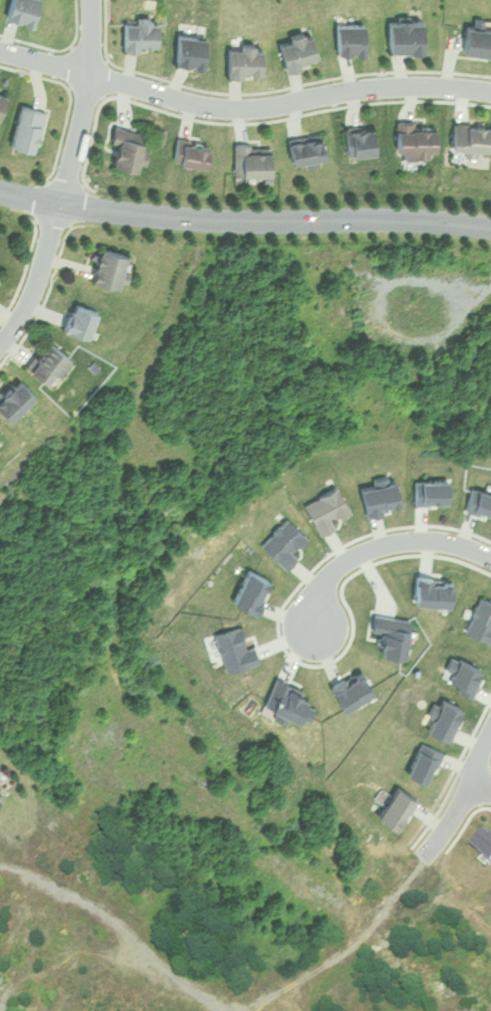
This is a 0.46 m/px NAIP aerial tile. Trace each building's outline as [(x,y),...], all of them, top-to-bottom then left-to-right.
[(39,0),(10,0),(5,16),(31,24),(39,0)] [(421,48),(421,18),(387,18),(387,48),(421,48)] [(124,48),(159,48),(159,21),(124,21),(124,48)] [(364,51),(364,21),(335,21),(335,51),(364,51)] [(490,52),(490,25),(464,22),(462,49),(490,52)] [(284,65),(317,57),(310,30),(287,35),(289,39),(278,42),(284,65)] [(205,36),(177,36),(177,67),(205,67),(205,36)] [(262,45),(240,45),(240,48),(227,48),(227,73),(262,73),(262,45)] [(42,109),(19,103),(9,143),(32,149),(42,109)] [(434,124),(411,124),(411,119),(395,119),(395,153),(434,153),(434,124)] [(452,122),(451,147),(490,147),(490,123),(452,122)] [(347,152),(374,149),(372,124),(344,126),(347,152)] [(136,167),(137,160),(143,161),(145,130),(113,129),(112,166),(136,167)] [(288,137),(289,159),(321,157),(320,135),(288,137)] [(178,161),(205,165),(208,144),(180,141),(178,161)] [(269,173),(269,144),(240,144),(240,173),(269,173)] [(118,287),(126,253),(99,247),(91,280),(118,287)] [(87,336),(96,310),(72,301),(63,328),(87,336)] [(70,358),(49,341),(27,368),(48,385),(70,358)] [(34,396),(17,378),(0,395),(0,410),(10,420),(34,396)]
